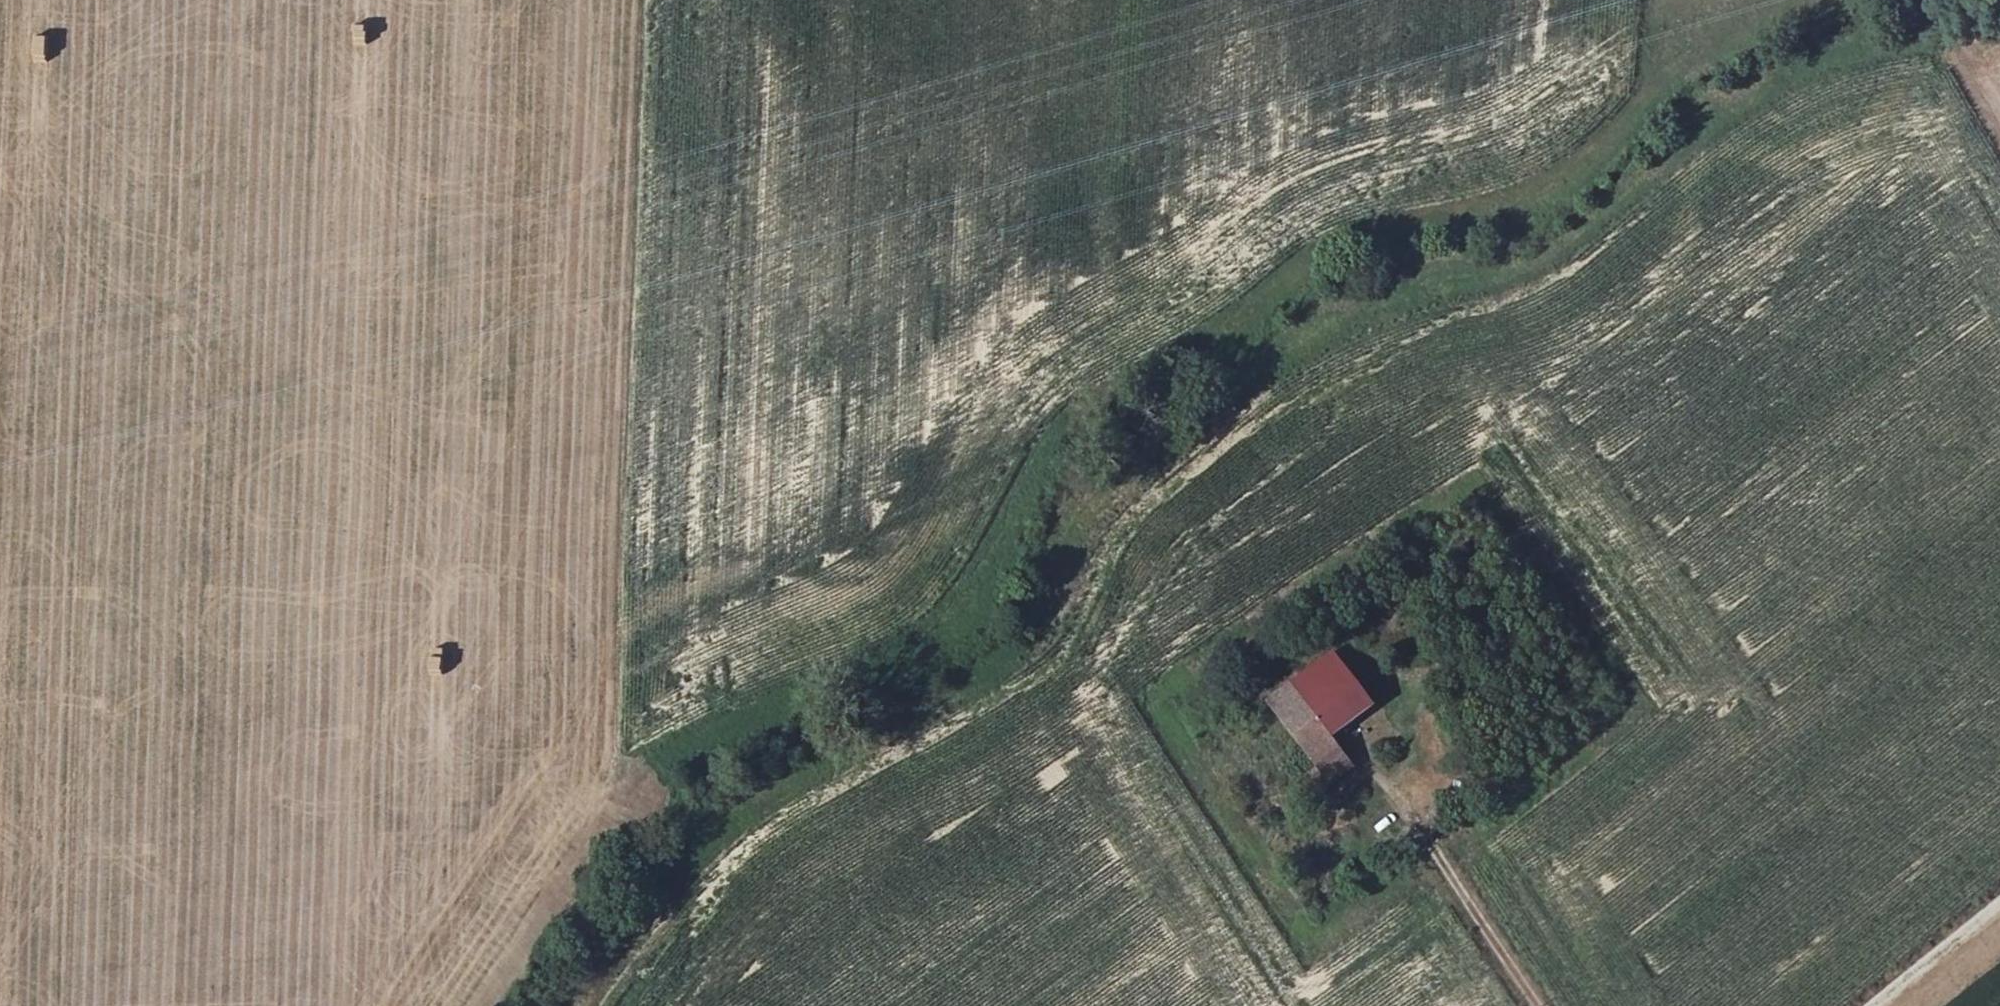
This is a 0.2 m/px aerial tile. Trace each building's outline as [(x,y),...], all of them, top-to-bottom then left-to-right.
[(1374,696),(1338,644),(1272,692),(1318,761),(1303,771),(1312,785),(1351,758),(1334,724),(1374,696)]
